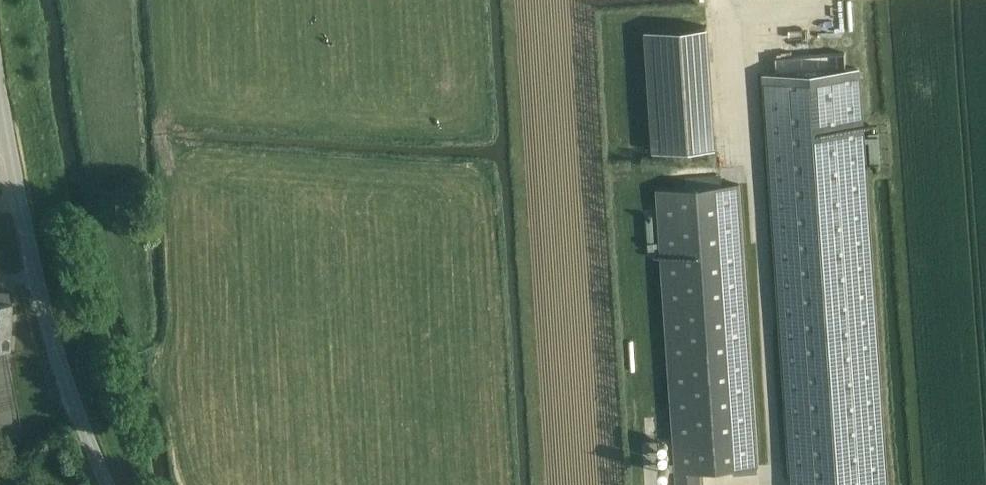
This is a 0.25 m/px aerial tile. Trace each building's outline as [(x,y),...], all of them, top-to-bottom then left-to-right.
[(646,27),(654,150),(715,146),(707,23),(646,27)] [(858,66),(760,73),(764,121),(790,484),(888,484),(866,170),(881,169),(878,132),(863,133),(858,66)] [(699,467),(757,463),(738,183),(657,188),(675,460),(669,460),(670,468),(676,467),(677,484),(700,484),(699,467)] [(646,215),(648,249),(655,249),(652,214),(646,215)] [(12,291),(0,291),(0,348),(10,348),(12,291)]
